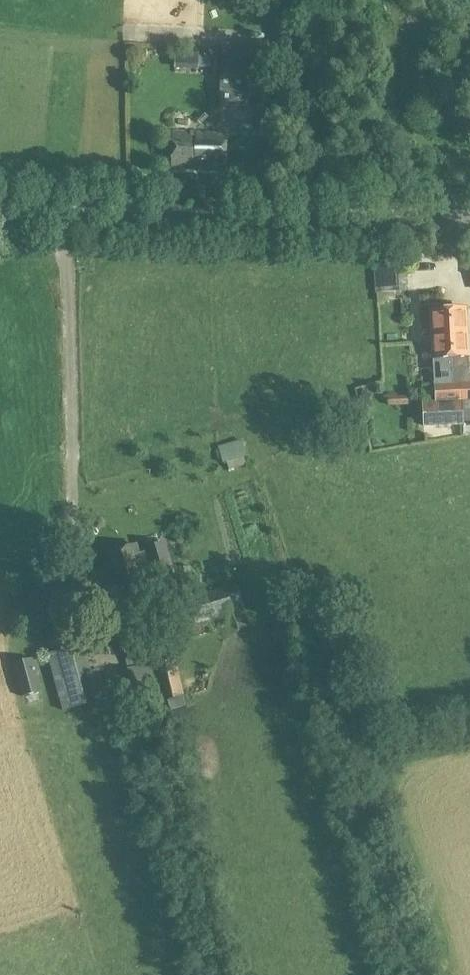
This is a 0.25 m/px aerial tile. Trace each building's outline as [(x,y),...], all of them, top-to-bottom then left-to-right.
[(221,54),(219,106),(246,107),(248,55),(221,54)] [(224,171),(226,134),(174,131),(172,168),(224,171)] [(376,294),(410,292),(408,267),(398,267),(397,260),(383,261),(383,268),(374,269),(376,294)] [(469,357),(467,310),(461,310),(450,311),(451,358),(452,389),(460,389),(461,426),(469,426),(469,383),(469,357)] [(431,311),(433,358),(435,358),(437,401),(423,401),(424,427),(461,426),(460,389),(452,389),(451,358),(450,311),(431,311)] [(368,389),(358,390),(364,421),(373,419),(368,389)] [(408,394),(388,395),(388,406),(408,405),(408,394)] [(242,440),(218,448),(223,464),(226,463),(228,469),(246,463),(244,457),(247,456),(242,440)] [(144,575),(152,573),(155,580),(174,574),(165,544),(146,550),(147,553),(139,556),(136,546),(106,555),(118,601),(149,592),(144,575)] [(191,585),(196,584),(191,567),(177,571),(181,585),(177,586),(181,601),(179,601),(186,627),(235,614),(233,606),(242,604),(239,592),(230,594),(229,588),(194,597),(191,585)] [(155,625),(120,632),(127,666),(162,659),(155,625)] [(47,655),(63,712),(95,702),(94,697),(105,694),(98,669),(91,671),(84,645),(47,655)] [(12,664),(21,698),(42,692),(33,659),(12,664)] [(174,661),(155,666),(164,700),(183,695),(174,661)]
